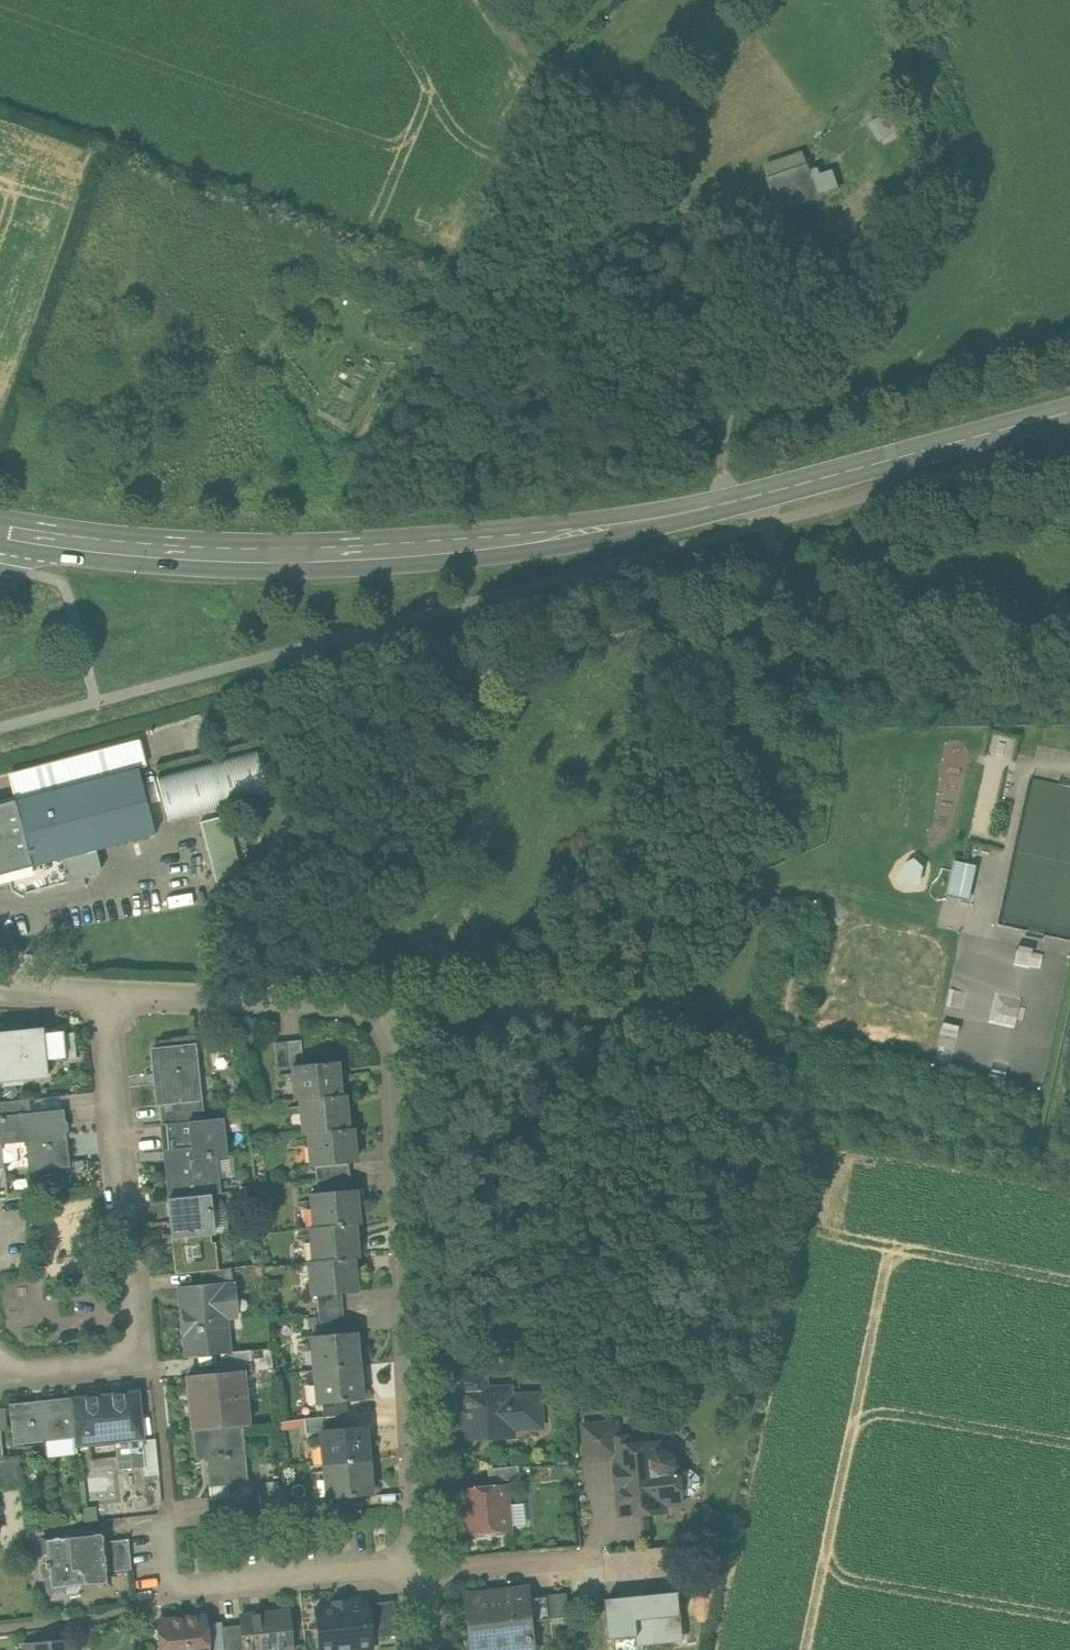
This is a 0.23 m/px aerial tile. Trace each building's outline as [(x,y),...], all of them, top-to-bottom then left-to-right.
[(902,104),(873,124),(882,138),(911,118),(902,104)] [(768,178),(779,209),(819,195),(813,177),(808,164),(768,178)] [(813,177),(819,195),(840,188),(834,170),(813,177)] [(133,742),(11,774),(18,799),(46,792),(138,768),(140,767),(133,742)] [(256,749),(157,776),(169,821),(268,794),(256,749)] [(138,768),(46,792),(63,858),(96,849),(155,833),(138,768)] [(18,799),(14,800),(31,866),(61,858),(63,858),(46,792),(18,799)] [(0,804),(0,884),(15,880),(34,875),(31,866),(14,800),(0,804)] [(227,814),(201,822),(221,899),(247,893),(230,830),(231,829),(227,814)] [(63,858),(61,858),(67,881),(99,872),(101,868),(96,849),(63,858)] [(61,858),(31,866),(34,875),(15,880),(16,886),(26,892),(67,881),(61,858)] [(956,858),(949,891),(973,896),(980,863),(956,858)] [(63,1028),(41,1030),(45,1060),(66,1058),(63,1028)] [(0,1034),(0,1081),(46,1076),(45,1060),(41,1030),(0,1034)] [(301,1040),(288,1041),(290,1065),(293,1065),(303,1064),(301,1040)] [(288,1041),(275,1042),(277,1067),(290,1065),(288,1041)] [(194,1045),(152,1050),(158,1104),(161,1104),(200,1100),(194,1045)] [(303,1064),(293,1065),(296,1100),(301,1100),(301,1099),(340,1095),(340,1094),(336,1061),(303,1064)] [(340,1095),(301,1099),(301,1100),(304,1133),(308,1133),(308,1132),(348,1128),(348,1127),(345,1094),(340,1094),(340,1095)] [(0,1102),(0,1117),(30,1114),(29,1099),(0,1102)] [(200,1100),(161,1104),(163,1124),(188,1121),(202,1120),(200,1100)] [(0,1117),(0,1130),(1,1142),(27,1139),(30,1169),(68,1165),(62,1111),(30,1114),(0,1117)] [(202,1120),(188,1121),(190,1147),(166,1149),(163,1149),(168,1199),(210,1194),(210,1195),(222,1194),(218,1157),(228,1156),(224,1118),(202,1120)] [(188,1121),(163,1124),(166,1149),(190,1147),(188,1121)] [(348,1128),(308,1132),(308,1133),(312,1166),(349,1162),(355,1162),(352,1127),(348,1127),(348,1128)] [(349,1162),(316,1166),(317,1179),(350,1176),(349,1162)] [(350,1176),(317,1179),(318,1192),(351,1189),(350,1176)] [(318,1192),(311,1193),(314,1226),(315,1227),(354,1223),(354,1224),(358,1223),(355,1188),(351,1189),(318,1192)] [(210,1194),(168,1199),(172,1238),(211,1234),(214,1233),(210,1195),(210,1194)] [(354,1223),(315,1227),(314,1226),(310,1227),(314,1260),(314,1261),(353,1257),(353,1258),(358,1257),(354,1224),(354,1223)] [(212,1243),(211,1234),(172,1238),(176,1273),(201,1271),(218,1269),(215,1242),(212,1243)] [(353,1257),(314,1261),(314,1260),(309,1260),(313,1295),(341,1293),(356,1291),(353,1258),(353,1257)] [(218,1269),(201,1271),(203,1285),(233,1283),(231,1267),(218,1269)] [(203,1285),(178,1288),(185,1356),(220,1353),(231,1351),(227,1317),(219,1318),(217,1306),(236,1304),(234,1283),(203,1285)] [(341,1293),(317,1295),(318,1308),(343,1306),(341,1293)] [(343,1306),(318,1308),(319,1321),(344,1319),(343,1306)] [(344,1319),(319,1321),(321,1334),(345,1332),(344,1319)] [(321,1334),(311,1335),(315,1370),(359,1365),(355,1331),(345,1332),(321,1334)] [(231,1351),(220,1353),(222,1372),(242,1370),(243,1376),(253,1375),(251,1349),(231,1351)] [(486,1373),(441,1359),(443,1396),(460,1396),(460,1390),(487,1389),(486,1373)] [(359,1365),(315,1370),(318,1404),(347,1401),(362,1399),(359,1365)] [(222,1372),(187,1375),(193,1430),(242,1425),(248,1425),(243,1376),(242,1370),(222,1372)] [(487,1389),(460,1390),(460,1396),(462,1436),(512,1434),(511,1427),(540,1425),(539,1395),(510,1396),(510,1388),(487,1389)] [(134,1392),(72,1399),(72,1397),(70,1397),(76,1446),(77,1446),(77,1443),(116,1439),(117,1456),(141,1454),(142,1466),(144,1465),(136,1390),(134,1390),(134,1392)] [(69,1399),(11,1406),(15,1442),(74,1436),(70,1397),(69,1397),(69,1399)] [(347,1401),(322,1403),(323,1416),(348,1414),(347,1401)] [(618,1421),(584,1424),(588,1459),(618,1456),(617,1445),(632,1444),(631,1435),(619,1436),(618,1421)] [(242,1425),(193,1430),(195,1449),(206,1448),(209,1476),(208,1476),(209,1487),(228,1485),(228,1484),(248,1482),(242,1425)] [(364,1426),(321,1430),(324,1464),(368,1460),(364,1426)] [(632,1444),(617,1445),(618,1456),(620,1467),(623,1470),(624,1483),(621,1486),(624,1510),(629,1515),(666,1511),(665,1503),(669,1499),(682,1497),(682,1500),(684,1500),(684,1495),(695,1494),(701,1486),(701,1475),(693,1469),(682,1470),(681,1465),(677,1465),(676,1456),(669,1450),(660,1451),(659,1441),(632,1444)] [(368,1460),(324,1464),(328,1498),(356,1496),(371,1494),(368,1460)] [(518,1465),(488,1468),(489,1481),(520,1478),(518,1465)] [(507,1484),(460,1489),(465,1534),(484,1532),(488,1535),(494,1534),(497,1531),(511,1529),(507,1484)] [(356,1496),(331,1498),(333,1511),(357,1509),(356,1496)] [(102,1533),(45,1539),(47,1553),(49,1552),(50,1562),(45,1562),(46,1569),(48,1569),(49,1581),(58,1580),(65,1586),(98,1582),(98,1581),(106,1580),(105,1571),(102,1541),(102,1533)] [(128,1539),(102,1541),(105,1571),(131,1569),(128,1539)] [(199,1541),(187,1542),(189,1559),(201,1558),(199,1541)] [(471,1594),(472,1609),(467,1609),(470,1640),(492,1637),(493,1649),(512,1649),(536,1648),(533,1622),(530,1596),(530,1588),(471,1594)] [(680,1591),(608,1598),(612,1637),(627,1635),(626,1626),(638,1625),(640,1644),(676,1641),(674,1615),(683,1614),(680,1591)] [(550,1594),(553,1620),(556,1646),(574,1644),(568,1592),(550,1594)] [(530,1596),(533,1622),(553,1620),(550,1594),(530,1596)] [(385,1599),(330,1601),(330,1597),(313,1597),(315,1649),(387,1649),(385,1599)] [(241,1616),(242,1624),(244,1649),(286,1649),(292,1648),(289,1611),(241,1616)] [(187,1624),(187,1617),(168,1619),(168,1626),(157,1627),(159,1640),(163,1640),(164,1649),(209,1649),(206,1623),(206,1622),(187,1624)] [(209,1649),(224,1649),(222,1626),(221,1621),(206,1623),(209,1649)] [(242,1624),(222,1626),(224,1649),(244,1649),(242,1624)] [(27,1645),(28,1649),(73,1649),(72,1640),(27,1645)]
